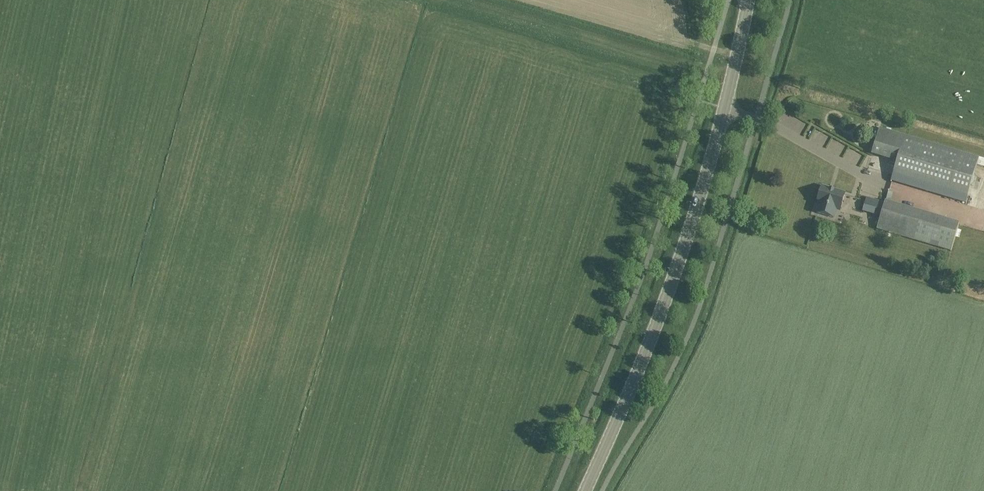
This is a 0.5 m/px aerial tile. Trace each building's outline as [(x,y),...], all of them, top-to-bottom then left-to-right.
[(873,152),(898,159),(904,136),(879,129),(873,152)] [(979,158),(904,136),(898,159),(894,172),(891,181),(899,184),(902,174),(969,194),(979,158)] [(845,194),(822,187),(817,204),(819,204),(817,213),(833,218),(833,217),(829,216),(831,208),(840,211),(845,194)] [(959,224),(885,202),(877,229),(951,251),(959,224)]
